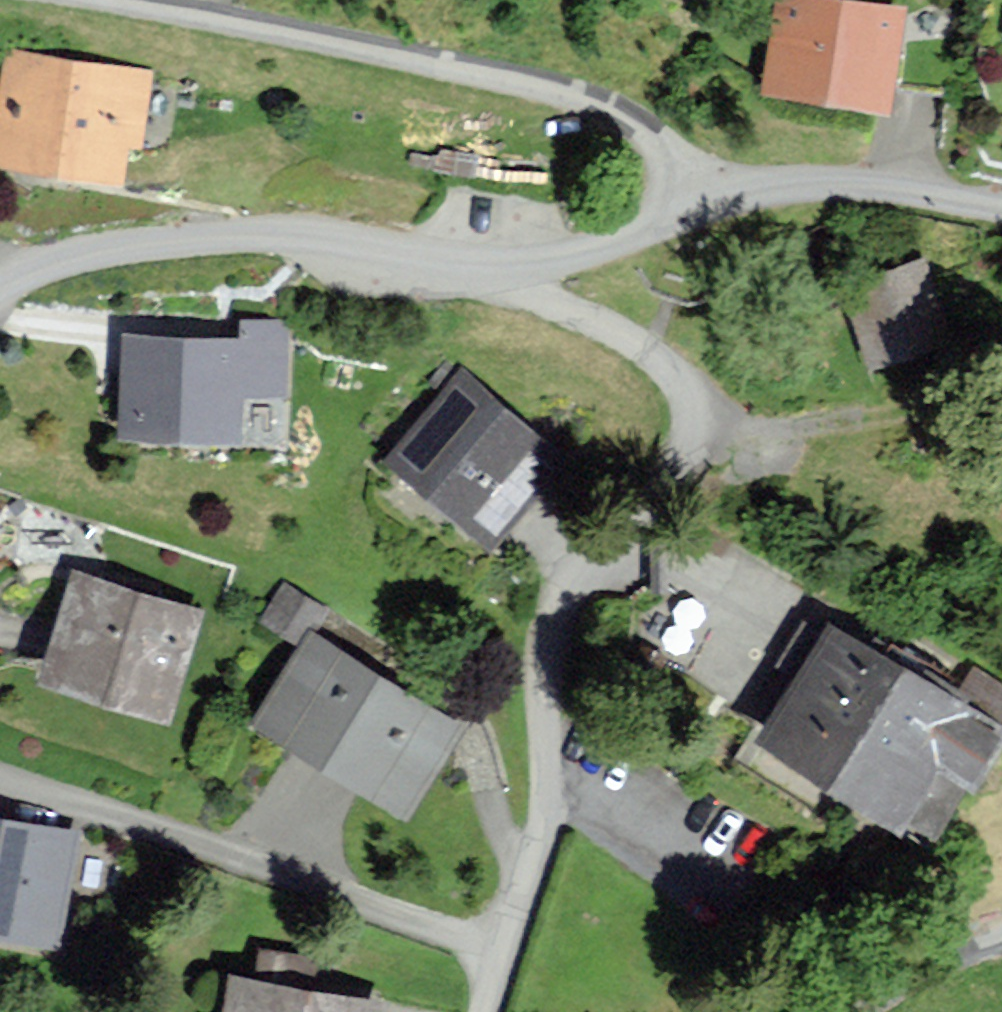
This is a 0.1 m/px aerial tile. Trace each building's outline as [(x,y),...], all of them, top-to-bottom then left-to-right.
[(767,94),(887,111),(901,16),(793,0),(781,0),(767,94)] [(12,57),(0,126),(0,160),(118,180),(125,143),(139,145),(150,80),(12,57)] [(938,257),(853,288),(882,366),(967,335),(938,257)] [(126,343),(123,439),(236,443),(238,392),(284,394),(286,329),(245,327),(244,347),(126,343)] [(454,407),(405,467),(493,539),(542,478),(454,407)] [(77,581),(46,682),(167,719),(197,618),(77,581)] [(320,612),(286,590),(264,622),(298,644),(320,612)] [(836,636),(769,747),(901,826),(941,760),(974,780),(994,745),(966,728),(972,718),(836,636)] [(312,640),(258,727),(404,816),(458,729),(312,640)] [(53,947),(74,847),(0,831),(0,936),(53,947)] [(235,982),(230,1011),(374,1011),(375,1011),(308,1000),(313,964),(266,956),(261,986),(235,982)]
